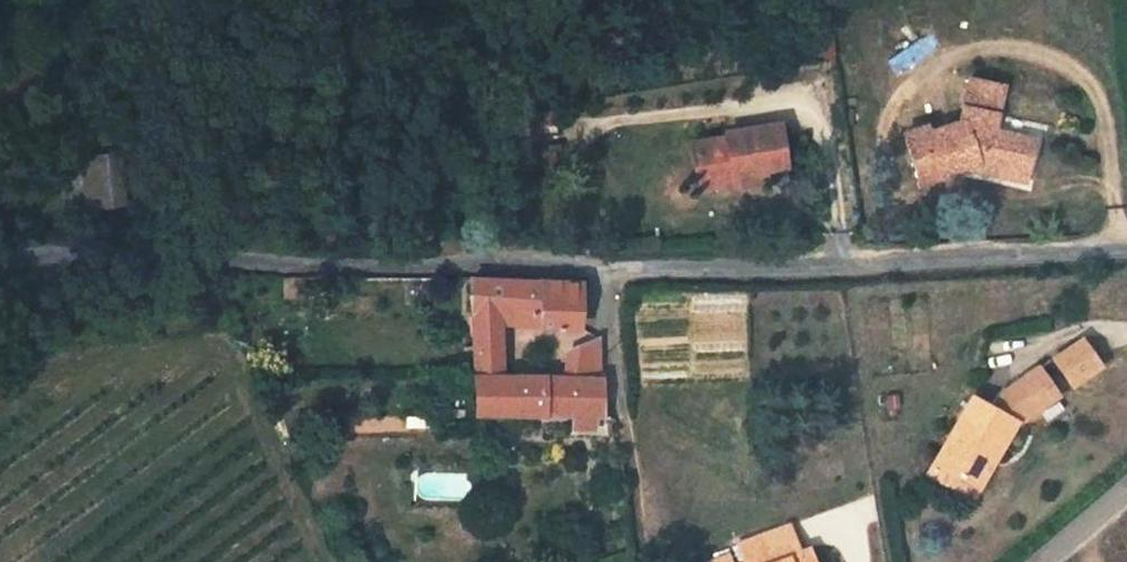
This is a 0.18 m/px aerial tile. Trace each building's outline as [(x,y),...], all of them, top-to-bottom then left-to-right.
[(997,86),(964,80),(956,122),(922,132),(920,123),(900,130),(913,180),(936,175),(935,167),(973,158),(1023,167),(1030,137),(980,128),(982,118),(991,119),(997,86)] [(724,140),(693,143),(696,176),(719,174),(722,174),(729,178),(734,183),(736,188),(756,186),(756,181),(758,175),(763,170),(784,167),(778,126),(724,133),(724,140)] [(125,207),(122,146),(80,148),(84,209),(125,207)] [(719,174),(696,176),(697,190),(734,183),(729,178),(722,174),(719,174)] [(540,334),(577,336),(576,289),(470,282),(473,318),(539,322),(540,334)] [(1081,339),(1054,359),(1072,384),(1100,365),(1081,339)] [(576,384),(600,385),(600,349),(599,343),(577,356),(576,384)] [(502,380),(500,350),(474,349),(476,379),(502,380)] [(1037,363),(1059,395),(1067,389),(1045,357),(1037,363)] [(1002,393),(993,410),(1014,422),(1017,423),(1057,394),(1038,368),(1002,393)] [(502,380),(476,379),(477,419),(602,425),(600,385),(576,384),(502,380)] [(897,394),(885,395),(887,419),(899,418),(897,394)] [(972,398),(935,463),(969,482),(972,484),(989,454),(994,457),(1014,422),(993,410),(972,398)] [(963,493),(969,482),(935,463),(929,474),(963,493)] [(783,540),(732,559),(733,561),(791,561),(783,540)]
